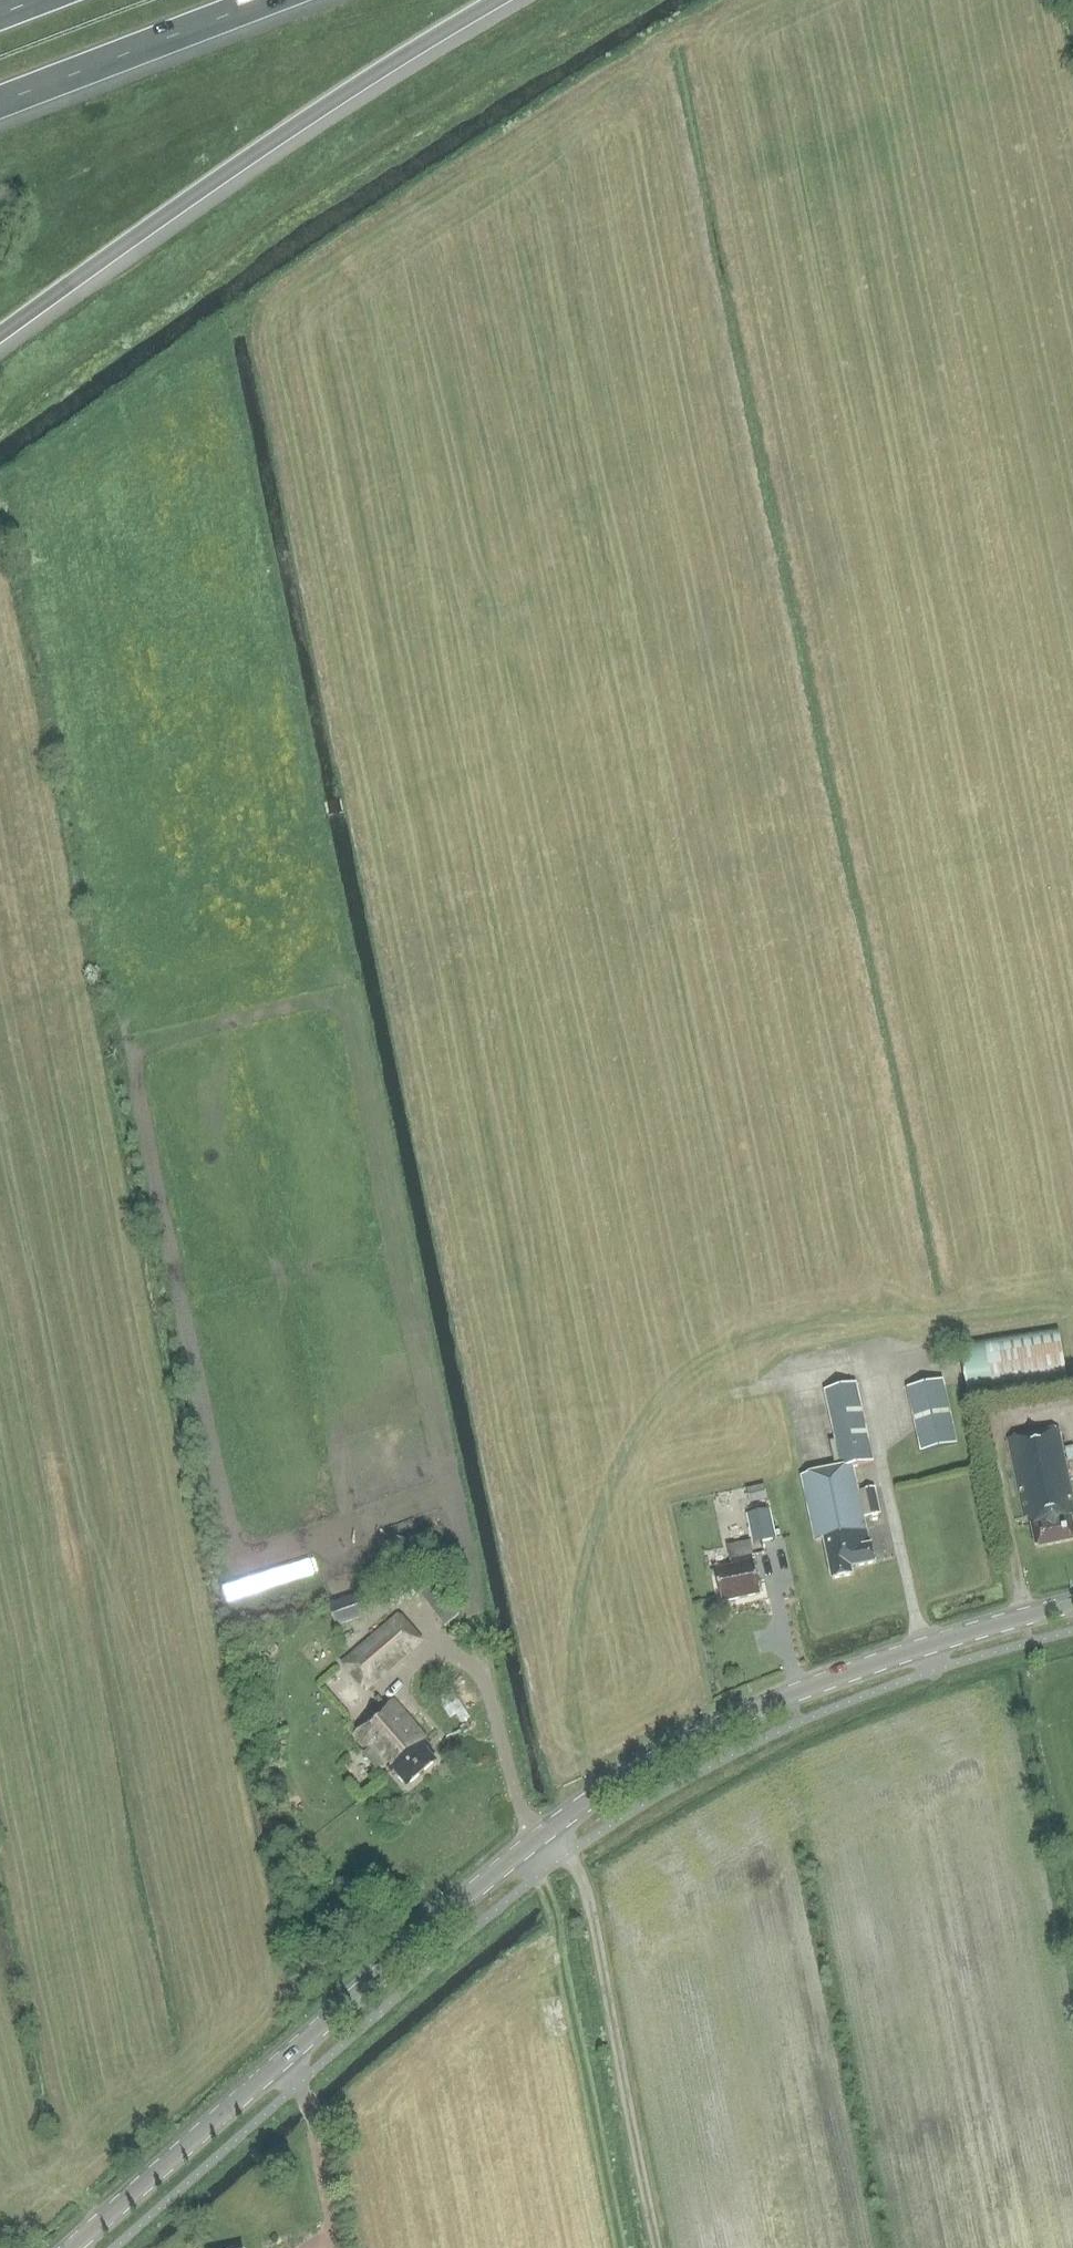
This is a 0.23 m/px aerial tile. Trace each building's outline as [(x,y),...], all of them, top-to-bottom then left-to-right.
[(1066,1375),(1059,1328),(961,1343),(968,1390),(1066,1375)] [(958,1444),(944,1380),(906,1388),(920,1453),(958,1444)] [(850,1567),(875,1562),(871,1545),(869,1546),(852,1467),(873,1463),(856,1383),(827,1390),(843,1468),(803,1477),(816,1541),(826,1540),(834,1578),(851,1574),(850,1567)] [(1072,1540),(1072,1526),(1071,1517),(1072,1516),(1072,1507),(1058,1431),(1010,1440),(1026,1518),(1031,1517),(1037,1547),(1072,1540)] [(764,1485),(747,1488),(750,1503),(767,1499),(764,1485)] [(875,1488),(865,1490),(870,1516),(881,1514),(875,1488)] [(753,1544),(776,1539),(770,1510),(747,1515),(753,1544)] [(722,1601),(761,1593),(753,1556),(731,1560),(733,1568),(716,1571),(722,1601)] [(445,1624),(459,1615),(435,1581),(421,1590),(445,1624)] [(328,1602),(333,1623),(360,1616),(355,1595),(328,1602)] [(340,1665),(365,1694),(425,1642),(399,1613),(340,1665)] [(408,1786),(436,1761),(421,1744),(427,1739),(394,1702),(355,1736),(384,1769),(387,1766),(393,1774),(395,1772),(408,1786)]
